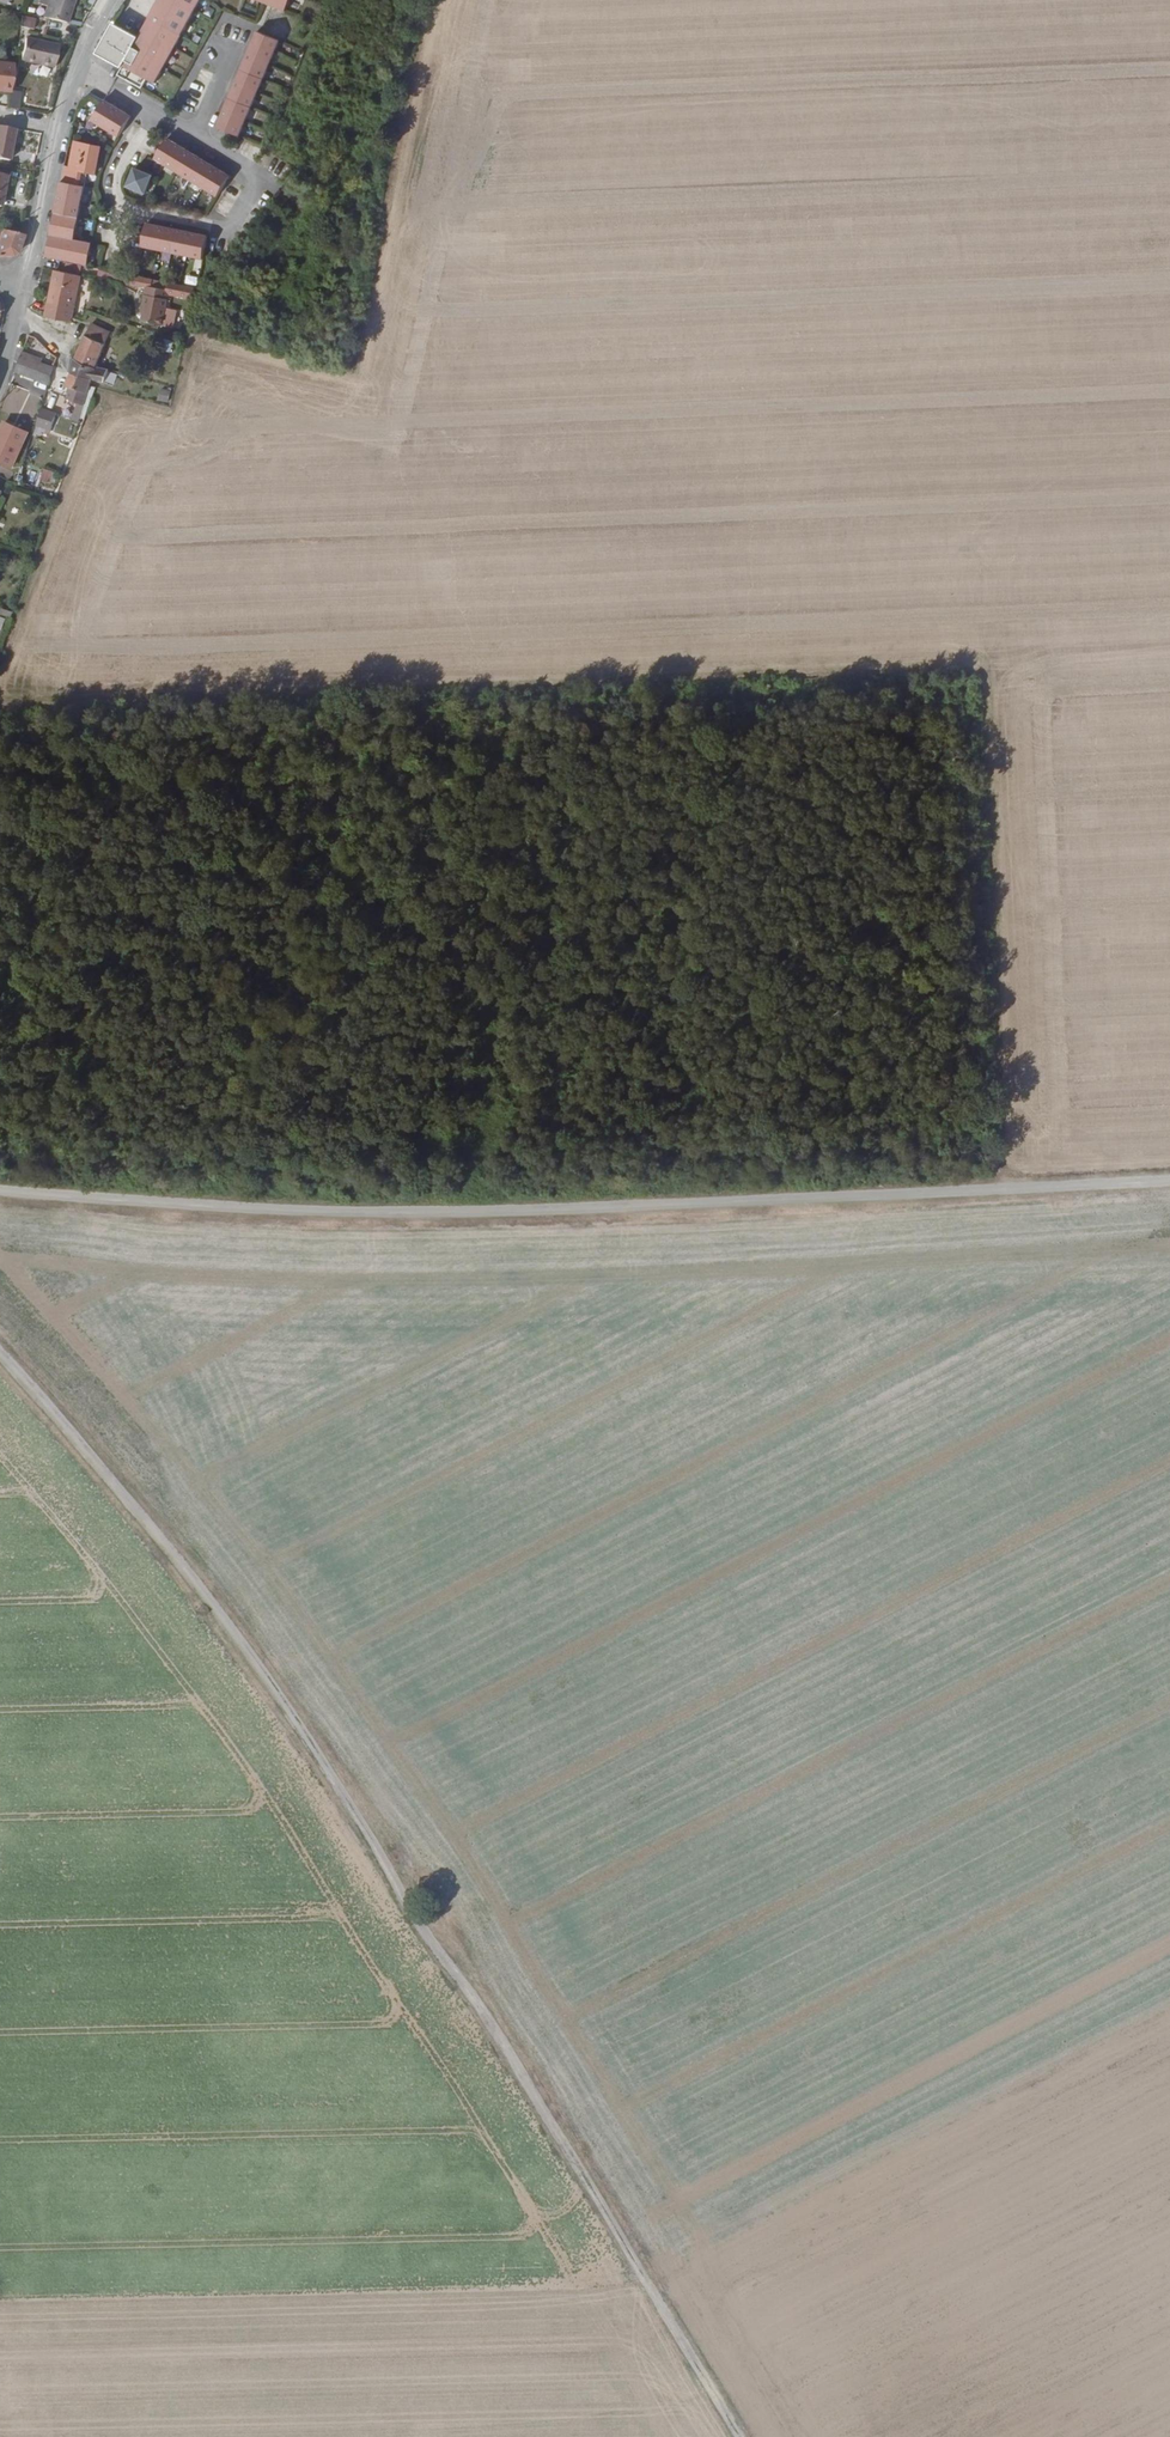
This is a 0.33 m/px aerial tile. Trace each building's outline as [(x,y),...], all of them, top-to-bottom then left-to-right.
[(70,0),(44,0),(45,0),(40,14),(59,19),(63,19),(70,0)] [(198,0),(157,0),(137,34),(111,20),(109,23),(102,39),(97,50),(96,51),(119,63),(115,70),(139,84),(144,76),(152,79),(198,0)] [(285,11),(289,0),(261,0),(285,11)] [(19,15),(18,26),(33,28),(34,17),(19,15)] [(276,40),(254,30),(212,125),(234,135),(276,40)] [(18,58),(48,64),(52,41),(22,36),(18,58)] [(91,60),(110,70),(113,65),(94,55),(91,60)] [(10,61),(0,59),(0,88),(5,89),(6,87),(10,61)] [(13,105),(16,89),(6,87),(5,89),(3,104),(13,105)] [(128,112),(102,95),(89,115),(115,132),(128,112)] [(5,158),(11,126),(0,124),(0,157),(5,158)] [(166,135),(154,155),(215,195),(228,174),(166,135)] [(91,169),(97,144),(73,138),(67,162),(76,164),(76,166),(80,166),(91,169)] [(70,236),(81,183),(76,182),(80,166),(76,166),(76,164),(67,162),(60,160),(40,252),(81,262),(86,240),(70,236)] [(148,173),(131,164),(123,182),(139,190),(148,173)] [(142,219),(137,243),(198,256),(203,233),(142,219)] [(12,251),(20,231),(18,230),(0,225),(0,251),(12,251)] [(68,319),(79,272),(57,267),(53,285),(50,284),(42,314),(68,319)] [(157,325),(162,299),(165,300),(167,289),(143,284),(139,304),(141,304),(139,311),(137,321),(157,325)] [(94,364),(111,318),(92,310),(80,338),(73,358),(72,358),(94,364)] [(37,362),(39,356),(21,348),(16,360),(34,368),(37,362)] [(101,381),(105,368),(94,364),(72,358),(68,371),(90,377),(101,381)] [(48,377),(46,373),(34,368),(16,360),(12,370),(46,384),(48,377)] [(46,373),(49,367),(37,362),(34,368),(46,373)] [(76,420),(88,383),(90,377),(68,371),(62,384),(68,386),(64,399),(75,403),(70,418),(76,420)] [(168,402),(171,391),(159,388),(156,400),(168,402)] [(53,418),(38,413),(33,426),(49,431),(53,418)] [(0,435),(0,462),(8,466),(19,446),(0,435)]
